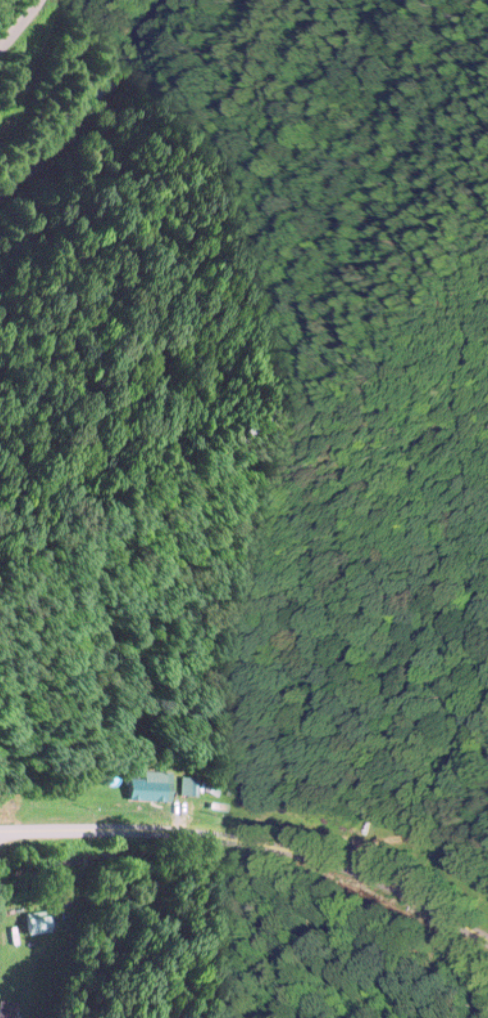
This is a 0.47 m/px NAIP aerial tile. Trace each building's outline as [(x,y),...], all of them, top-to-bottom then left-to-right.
[(169,798),(169,776),(128,776),(128,798),(169,798)] [(26,929),(50,930),(50,912),(26,911),(26,929)]
